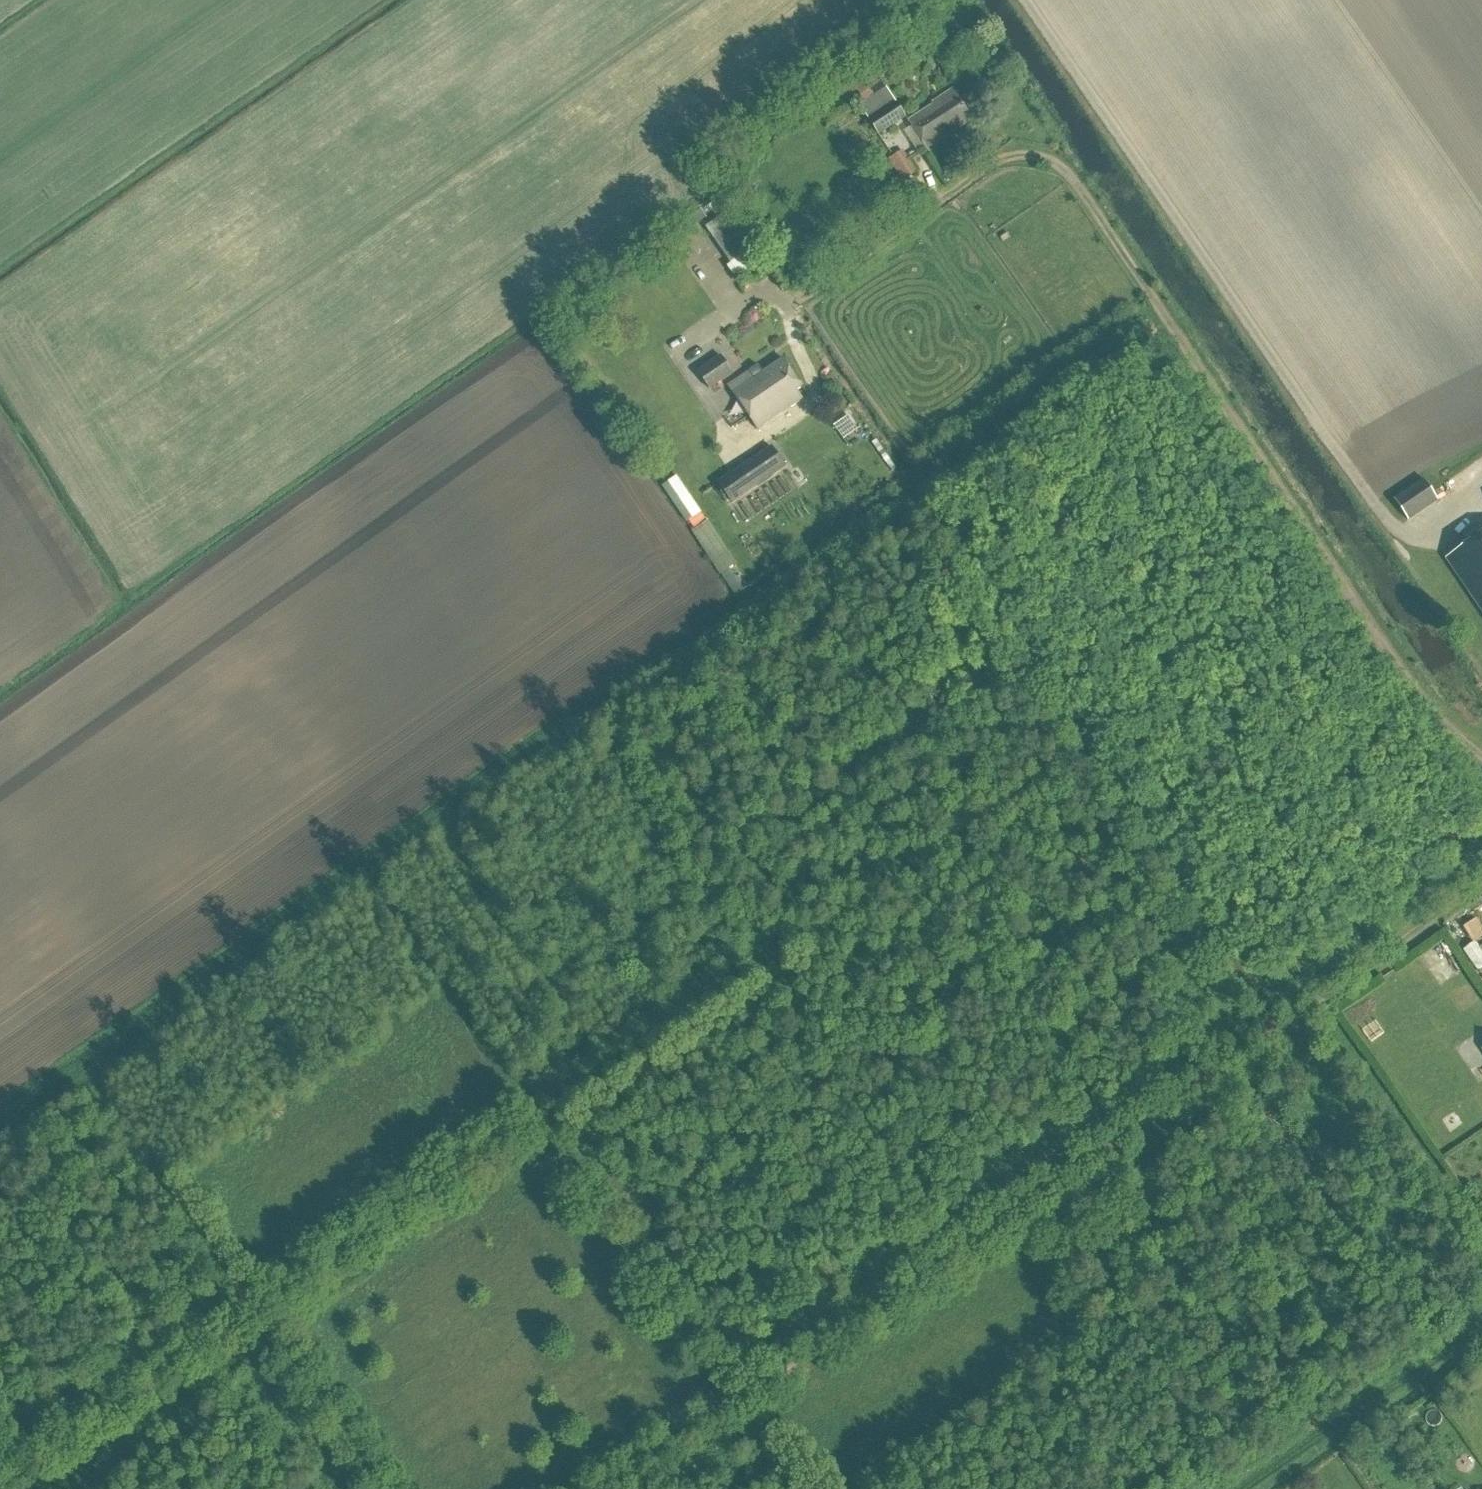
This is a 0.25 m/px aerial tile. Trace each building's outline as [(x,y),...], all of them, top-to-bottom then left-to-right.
[(887,88),(859,106),(879,137),(907,118),(887,88)] [(920,140),(927,151),(968,125),(964,118),(970,115),(954,91),(934,104),(936,106),(908,123),(916,134),(911,137),(914,143),(920,140)] [(919,173),(897,141),(886,149),(908,180),(919,173)] [(724,258),(747,243),(722,206),(699,220),(724,258)] [(697,371),(710,391),(734,375),(720,355),(697,371)] [(783,358),(764,371),(759,364),(730,384),(761,429),(803,400),(797,391),(803,387),(783,358)] [(788,466),(774,445),(720,481),(734,502),(788,466)] [(1440,501),(1424,478),(1394,499),(1410,522),(1440,501)] [(734,565),(673,479),(658,489),(733,596),(741,591),(726,570),(734,565)] [(1446,557),(1481,610),(1481,533),(1446,557)] [(1466,910),(1481,902),(1477,893),(1461,902),(1466,910)] [(1474,916),(1461,925),(1471,941),(1461,948),(1475,969),(1481,965),(1481,952),(1478,945),(1481,942),(1481,929),(1474,916)]
